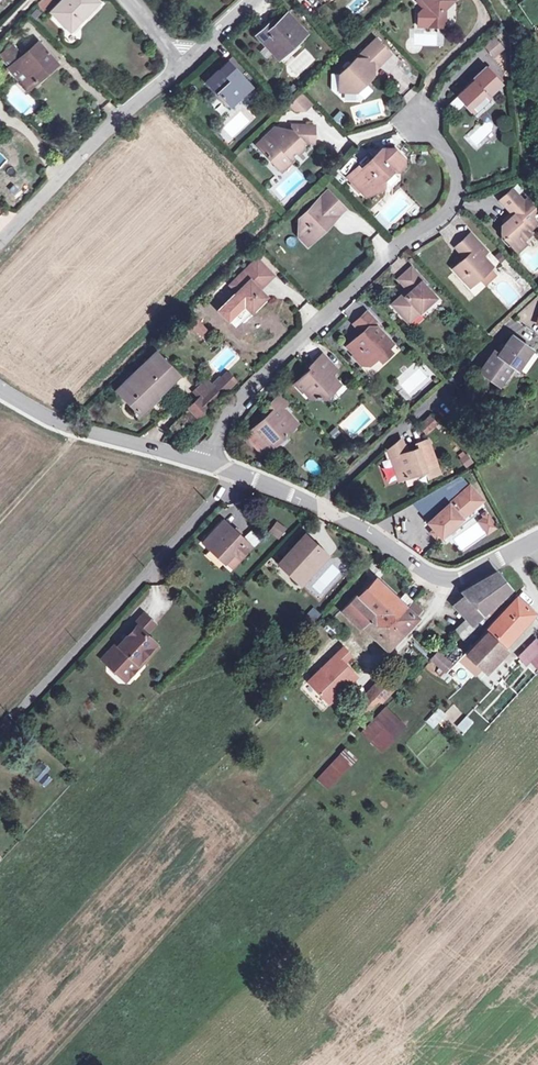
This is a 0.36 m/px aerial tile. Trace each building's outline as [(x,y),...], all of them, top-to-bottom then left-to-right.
[(45,12),(55,1),(54,0),(41,0),(37,4),(45,12)] [(85,16),(98,2),(96,0),(63,0),(51,12),(66,27),(81,12),(85,16)] [(419,2),(426,10),(420,14),(420,27),(447,27),(447,10),(446,9),(454,1),(455,2),(457,0),(421,0),(419,2)] [(70,31),(85,16),(81,12),(66,27),(70,31)] [(269,30),(266,26),(256,35),(278,58),(305,33),(287,13),(274,25),(269,30)] [(269,30),(274,25),(271,21),(266,26),(269,30)] [(504,47),(493,36),(485,46),(496,56),(504,47)] [(378,40),(342,75),(341,87),(346,92),(358,92),(374,77),(374,72),(392,55),(378,40)] [(0,56),(0,58),(27,88),(56,63),(38,42),(22,56),(12,45),(0,56)] [(216,93),(218,92),(230,105),(249,86),(227,62),(206,82),(216,93)] [(483,104),(491,97),(490,96),(504,83),(488,67),(474,80),(475,81),(460,95),(476,111),(483,104)] [(304,92),(298,98),(306,106),(308,109),(315,102),(304,92)] [(495,101),(491,97),(483,104),(487,108),(495,101)] [(306,106),(298,98),(293,103),(299,109),(302,109),(306,106)] [(456,98),(450,103),(458,111),(463,105),(456,98)] [(274,160),(279,166),(290,156),(293,159),(304,148),(305,142),(315,142),(316,126),(294,125),(293,130),(291,132),(288,131),(286,132),(283,132),(276,139),(270,133),(259,144),(267,153),(266,155),(272,161),(274,160)] [(278,126),(270,133),(276,139),(283,132),(278,126)] [(385,185),(385,178),(393,170),(400,171),(405,166),(405,159),(395,148),(382,149),(379,152),(382,155),(377,160),(374,157),(362,169),(359,166),(348,176),(367,196),(379,191),(385,185)] [(290,156),(279,166),(282,169),(293,159),(290,156)] [(524,240),(532,232),(531,231),(537,224),(537,223),(528,212),(535,205),(528,199),(525,201),(523,199),(513,188),(501,201),(511,211),(512,213),(510,215),(512,217),(506,222),(503,225),(502,235),(511,245),(520,236),(524,240)] [(327,189),(321,195),(339,214),(345,207),(327,189)] [(339,214),(321,195),(299,217),(298,235),(316,235),(339,214)] [(469,286),(491,265),(482,255),(486,251),(470,233),(455,246),(464,256),(452,267),(469,286)] [(375,253),(387,246),(380,234),(368,241),(375,253)] [(316,235),(298,235),(307,244),(316,235)] [(520,236),(511,245),(519,253),(528,244),(524,240),(520,236)] [(256,257),(250,264),(263,278),(256,285),(259,287),(273,273),(256,257)] [(236,310),(243,303),(250,310),(266,295),(259,287),(256,285),(263,278),(250,264),(230,283),(237,290),(227,300),(236,310)] [(407,297),(404,294),(393,306),(403,316),(408,321),(419,310),(422,312),(436,297),(430,290),(423,282),(425,281),(412,267),(399,280),(409,290),(411,292),(407,297)] [(298,309),(304,319),(317,311),(310,301),(298,309)] [(243,303),(236,310),(243,316),(250,310),(243,303)] [(354,336),(344,346),(351,354),(350,355),(357,363),(364,364),(372,355),(374,357),(392,341),(378,325),(380,323),(367,309),(353,322),(363,332),(360,335),(354,336)] [(197,318),(184,329),(194,341),(207,330),(197,318)] [(512,366),(517,369),(530,350),(511,336),(497,355),(492,351),(483,365),(479,371),(499,386),(505,375),(512,366)] [(137,413),(177,374),(156,352),(116,390),(137,413)] [(330,387),(338,380),(337,379),(333,374),(337,370),(322,354),(310,366),(311,367),(295,383),(303,391),(304,390),(311,398),(318,397),(327,397),(333,390),(330,387)] [(377,363),(367,371),(371,375),(381,367),(377,363)] [(510,378),(517,369),(512,366),(505,375),(510,378)] [(341,383),(338,380),(330,387),(333,390),(341,383)] [(212,386),(199,399),(207,407),(220,395),(212,386)] [(276,399),(284,407),(291,400),(283,392),(276,399)] [(199,399),(189,409),(196,418),(207,407),(199,399)] [(265,410),(269,415),(255,429),(255,430),(248,436),(263,452),(270,446),(272,444),(277,445),(288,434),(285,431),(296,420),(296,419),(276,399),(265,410)] [(177,437),(196,418),(189,409),(169,428),(177,437)] [(434,422),(422,427),(425,435),(437,431),(434,422)] [(425,470),(427,475),(428,477),(439,473),(428,440),(416,444),(417,449),(407,453),(403,443),(400,439),(385,445),(390,459),(398,480),(416,473),(425,470)] [(465,469),(473,465),(467,452),(459,456),(465,469)] [(422,518),(427,525),(439,540),(473,513),(462,498),(456,491),(448,496),(444,489),(429,496),(435,508),(422,518)] [(470,491),(462,498),(473,513),(482,506),(470,491)] [(477,521),(486,533),(497,526),(489,514),(477,521)] [(203,542),(210,549),(212,547),(224,559),(232,552),(238,557),(247,547),(234,535),(237,532),(223,520),(203,542)] [(279,522),(272,531),(280,537),(286,528),(279,522)] [(278,562),(297,580),(323,552),(303,534),(278,562)] [(469,615),(472,619),(507,589),(495,572),(461,591),(464,595),(458,602),(468,612),(467,613),(469,615)] [(344,607),(386,647),(421,610),(411,600),(405,606),(375,579),(358,597),(356,595),(344,607)] [(484,631),(466,651),(483,667),(501,647),(505,643),(533,613),(516,598),(488,628),(484,631)] [(304,618),(310,623),(320,613),(313,607),(304,618)] [(134,623),(136,625),(146,633),(156,623),(144,612),(134,623)] [(469,615),(461,624),(472,635),(480,626),(472,619),(469,615)] [(472,635),(461,624),(455,630),(466,641),(472,635)] [(146,633),(136,625),(118,644),(117,642),(101,659),(123,679),(137,664),(140,661),(143,663),(159,645),(146,633)] [(331,653),(305,683),(314,691),(328,703),(355,673),(340,660),(349,650),(345,647),(343,650),(338,646),(331,653)] [(431,658),(443,670),(449,663),(437,651),(431,658)] [(483,667),(466,651),(446,673),(451,678),(459,669),(458,668),(464,660),(466,662),(462,667),(473,677),(483,667)] [(388,675),(394,680),(399,674),(393,669),(388,675)] [(355,703),(364,711),(377,697),(381,701),(391,690),(379,679),(355,703)] [(314,691),(305,683),(301,688),(310,697),(314,691)] [(362,732),(371,741),(395,715),(385,707),(362,732)] [(427,721),(432,726),(442,716),(436,711),(427,721)] [(395,715),(371,741),(381,750),(404,725),(395,715)] [(457,726),(462,730),(471,721),(466,717),(457,726)] [(317,779),(326,789),(349,764),(340,755),(317,779)] [(34,776),(38,780),(44,773),(40,769),(34,776)]
